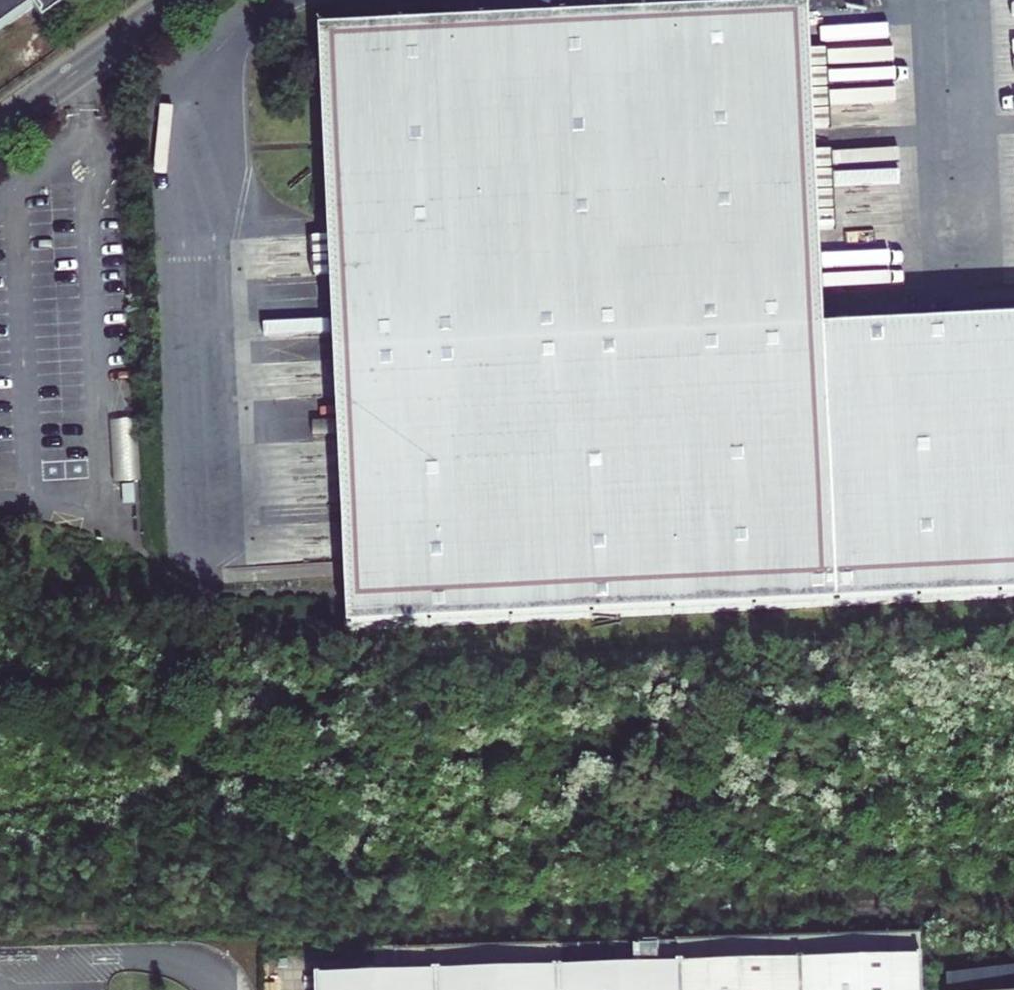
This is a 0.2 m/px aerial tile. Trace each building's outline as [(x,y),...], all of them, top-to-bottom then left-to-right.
[(34,8),(43,22),(74,0),(0,0),(0,32),(34,8)] [(823,333),(807,7),(318,31),(348,629),(1013,596),(1013,323),(823,333)] [(133,481),(131,420),(112,420),(114,481),(133,481)] [(919,934),(391,951),(392,980),(920,963),(919,934)] [(945,964),(946,989),(1013,989),(1013,956),(945,964)] [(314,982),(314,989),(921,989),(920,963),(392,980),(314,982)]
